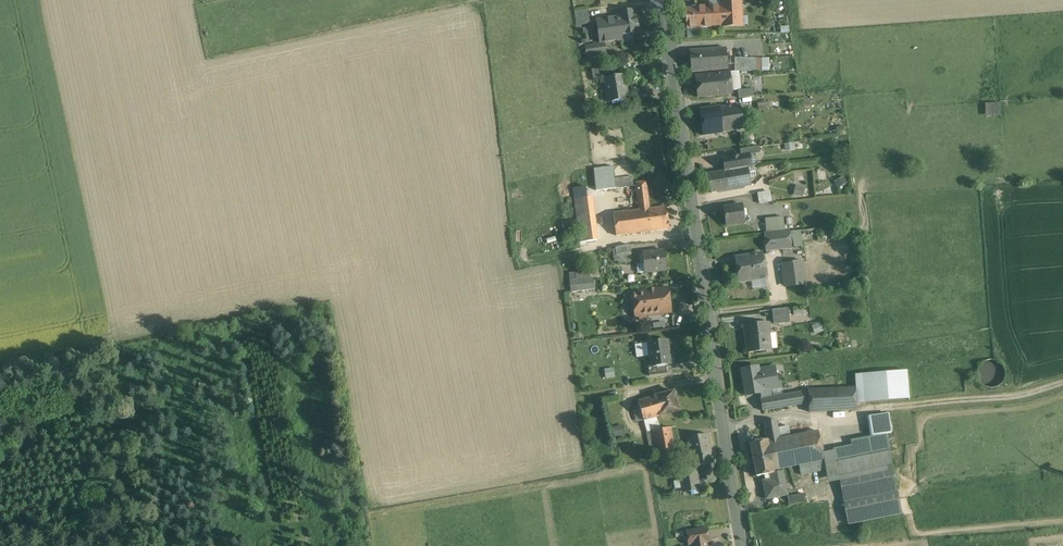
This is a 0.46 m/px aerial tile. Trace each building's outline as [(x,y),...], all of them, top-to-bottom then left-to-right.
[(740,1),(722,2),(722,5),(723,25),(741,24),(740,1)] [(722,5),(684,7),(687,27),(723,25),(722,5)] [(588,9),(574,11),(576,25),(590,23),(588,9)] [(636,9),(617,11),(618,16),(597,19),(600,42),(622,39),(621,34),(634,33),(639,32),(639,31),(636,9)] [(634,33),(621,34),(622,39),(622,42),(635,40),(634,33)] [(596,43),(585,44),(587,55),(605,53),(604,45),(596,46),(596,43)] [(728,46),(688,49),(690,71),(730,68),(728,46)] [(756,57),(735,57),(735,70),(756,71),(756,69),(756,57)] [(606,67),(592,69),(594,81),(604,79),(607,78),(606,67)] [(729,72),(697,75),(698,95),(731,93),(729,72)] [(607,78),(604,79),(607,102),(628,99),(624,75),(607,78)] [(753,88),(736,89),(736,97),(753,95),(753,88)] [(1001,102),(984,103),(985,116),(1002,115),(1001,102)] [(741,104),(720,107),(723,132),(744,129),(741,104)] [(720,107),(700,109),(703,134),(723,132),(720,107)] [(759,146),(740,149),(741,155),(749,154),(749,155),(760,152),(759,146)] [(741,155),(723,159),(723,160),(721,163),(722,167),(725,169),(725,170),(747,166),(747,167),(751,166),(749,155),(749,154),(741,155)] [(611,166),(593,169),(595,181),(613,178),(611,166)] [(725,170),(708,173),(711,192),(751,185),(749,177),(755,176),(756,176),(754,167),(748,168),(747,167),(747,166),(725,170)] [(613,178),(595,181),(596,191),(634,186),(632,176),(613,178)] [(646,182),(635,183),(638,210),(639,210),(649,209),(646,182)] [(585,186),(573,187),(574,199),(586,197),(585,186)] [(804,196),(806,188),(796,186),(794,194),(804,196)] [(771,190),(758,192),(759,203),(773,201),(771,190)] [(586,197),(574,199),(576,219),(594,217),(592,197),(586,197)] [(736,206),(724,208),(726,224),(744,222),(743,205),(736,205),(736,206)] [(649,209),(639,210),(641,232),(668,229),(666,207),(649,209)] [(638,210),(613,213),(615,235),(641,232),(639,210),(638,210)] [(594,217),(576,219),(577,229),(578,242),(596,240),(594,217)] [(576,219),(559,221),(560,231),(577,229),(576,219)] [(816,229),(792,232),(793,238),(816,235),(816,229)] [(789,231),(764,234),(766,250),(791,248),(789,231)] [(629,244),(615,247),(616,255),(630,252),(631,252),(629,244)] [(664,250),(642,253),(643,264),(638,264),(637,266),(637,272),(639,273),(666,270),(664,250)] [(630,252),(616,255),(618,264),(632,261),(630,252)] [(762,253),(735,258),(739,282),(765,278),(762,253)] [(801,262),(783,264),(786,286),(804,284),(801,262)] [(587,270),(574,271),(575,280),(588,278),(587,270)] [(574,271),(566,272),(568,292),(577,291),(575,280),(574,271)] [(588,278),(575,280),(577,291),(594,289),(593,278),(588,278)] [(668,288),(651,290),(654,315),(671,312),(668,288)] [(651,290),(631,293),(635,317),(654,315),(651,290)] [(788,308),(772,310),(773,324),(790,323),(788,308)] [(812,325),(815,334),(825,330),(821,321),(812,325)] [(768,323),(745,326),(747,352),(767,350),(768,349),(774,349),(776,346),(775,335),(772,333),(769,334),(768,323)] [(667,340),(647,343),(650,366),(650,367),(667,365),(670,364),(667,340)] [(997,361),(990,360),(983,362),(978,368),(977,376),(979,383),(985,387),(992,389),(999,386),(1004,380),(1005,373),(1003,366),(997,361)] [(667,365),(650,367),(650,366),(646,366),(648,376),(668,373),(667,365)] [(772,367),(772,368),(754,371),(754,368),(742,370),(746,395),(760,393),(761,399),(771,397),(770,389),(780,387),(778,376),(775,376),(773,367),(772,367)] [(906,371),(855,375),(857,402),(908,399),(906,371)] [(854,387),(808,389),(808,391),(808,403),(809,412),(856,410),(854,387)] [(673,391),(653,397),(659,416),(678,411),(673,391)] [(761,399),(760,399),(762,411),(808,403),(808,391),(771,397),(761,399)] [(653,397),(637,401),(643,421),(659,416),(653,397)] [(874,440),(851,445),(853,457),(888,450),(883,414),(870,416),(874,440)] [(776,420),(764,422),(767,440),(767,441),(779,439),(776,420)] [(670,428),(645,433),(649,453),(674,448),(670,428)] [(779,439),(767,441),(773,470),(798,465),(823,460),(822,453),(818,432),(779,439)] [(708,434),(688,438),(693,467),(713,463),(708,434)] [(767,440),(749,444),(756,476),(770,474),(773,473),(773,470),(767,441),(767,440)] [(851,445),(832,449),(833,451),(835,461),(853,457),(851,445)] [(833,451),(822,453),(823,460),(825,470),(827,481),(838,479),(835,461),(833,451)] [(889,451),(835,463),(838,479),(847,524),(901,513),(889,451)] [(823,460),(798,465),(800,475),(825,470),(823,460)] [(696,470),(679,473),(683,493),(700,490),(696,470)] [(773,473),(770,474),(771,480),(763,482),(766,499),(786,495),(782,471),(773,473)] [(803,494),(787,497),(788,506),(804,503),(803,494)] [(706,529),(686,531),(688,545),(694,544),(705,543),(708,542),(706,529)]
